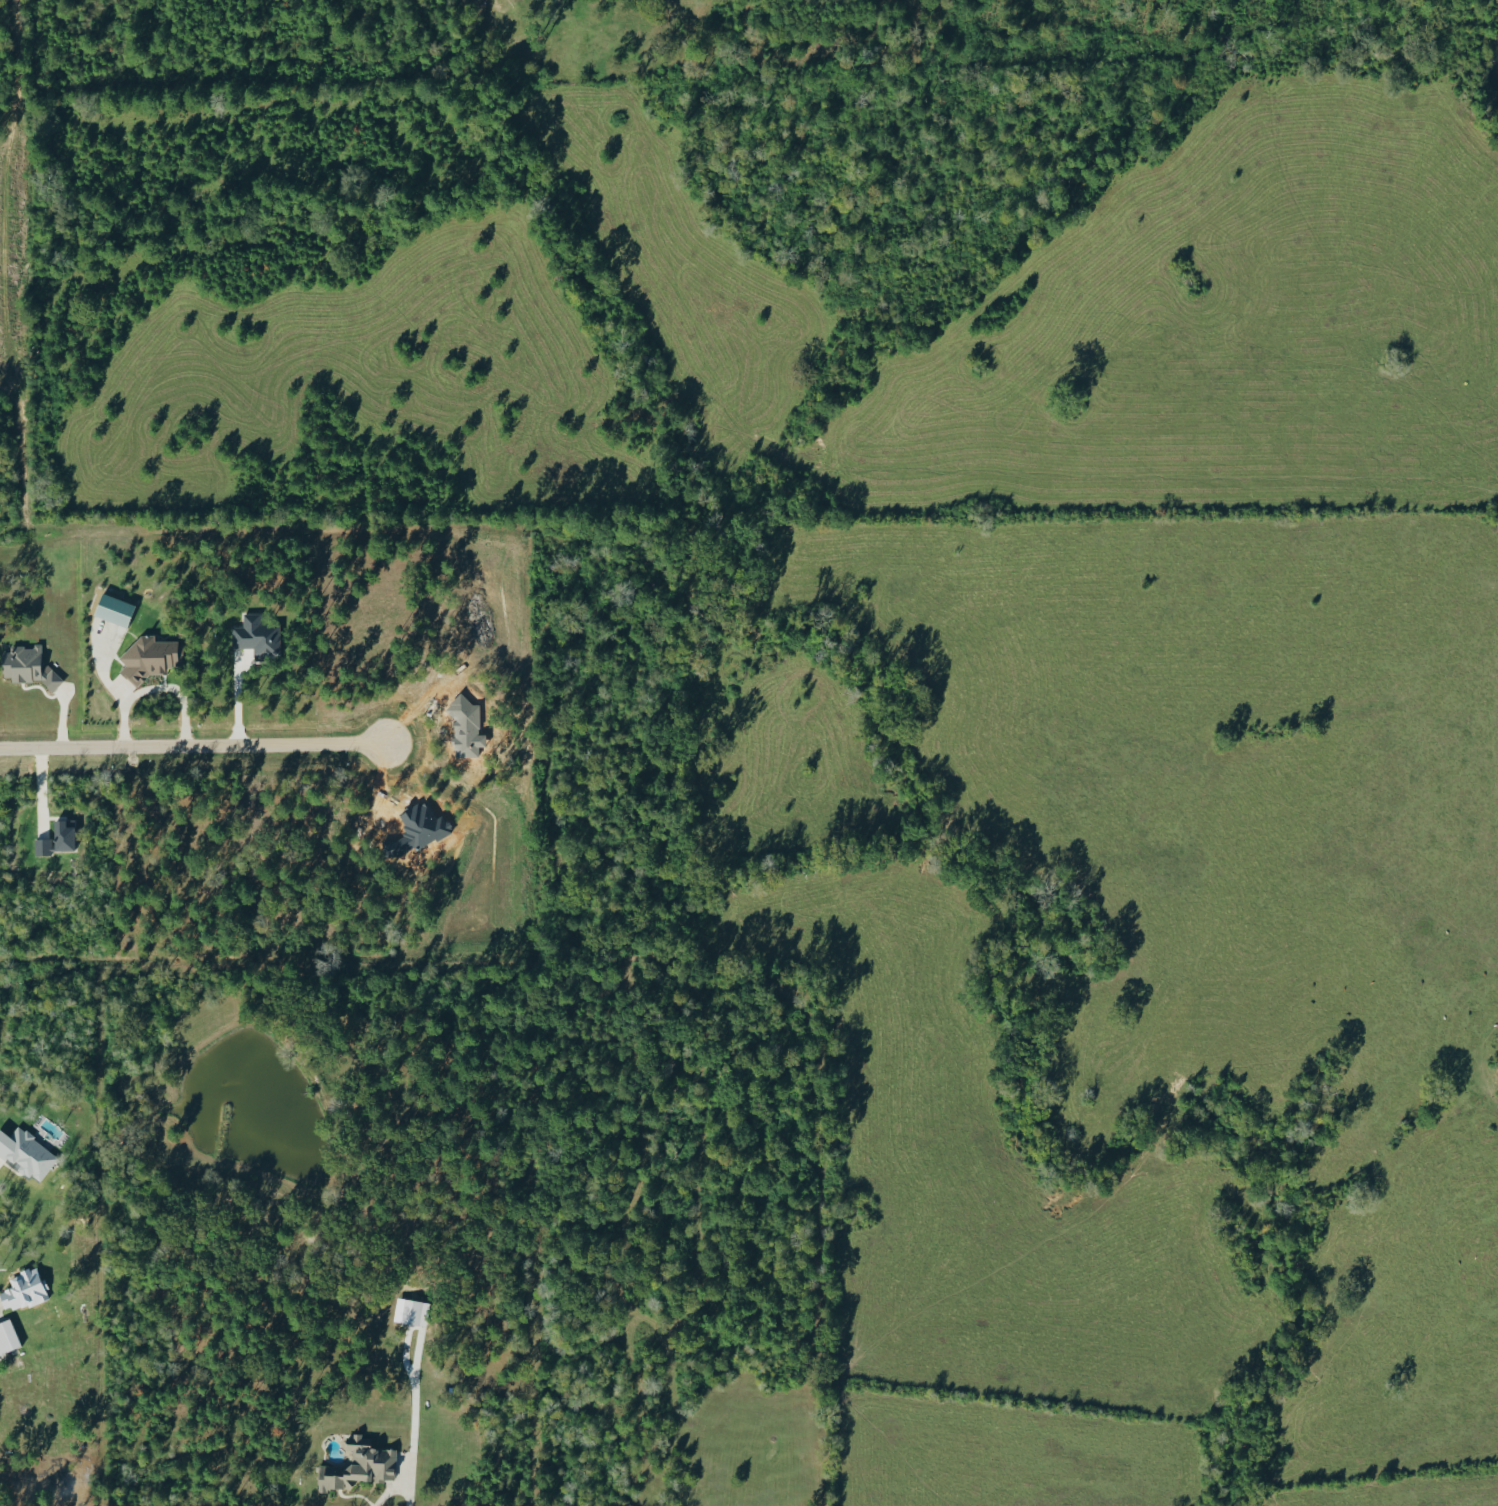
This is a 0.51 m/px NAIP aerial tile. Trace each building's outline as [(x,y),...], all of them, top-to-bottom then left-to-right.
[(132,605),(99,593),(91,615),(124,628),(132,605)] [(278,624),(259,624),(259,614),(242,614),(242,627),(231,627),(231,648),(252,648),(252,658),(278,657),(278,624)] [(181,667),(181,647),(175,641),(152,641),(152,635),(140,635),(139,634),(116,659),(124,665),(117,672),(134,688),(147,674),(165,675),(165,667),(181,667)] [(50,692),(62,680),(46,665),(37,673),(36,658),(40,653),(39,644),(33,644),(27,651),(22,645),(11,647),(11,652),(0,653),(0,670),(0,672),(12,683),(38,681),(50,692)] [(16,1125),(7,1137),(0,1131),(0,1157),(36,1185),(57,1157),(16,1125)] [(36,1265),(7,1276),(11,1286),(0,1290),(0,1303),(4,1313),(48,1297),(36,1265)] [(425,1325),(427,1301),(403,1299),(401,1323),(425,1325)] [(19,1346),(8,1317),(0,1320),(0,1353),(19,1346)] [(315,1488),(352,1490),(352,1479),(393,1481),(394,1449),(369,1448),(369,1438),(360,1438),(360,1433),(350,1433),(349,1443),(343,1442),(342,1463),(316,1462),(315,1488)]
